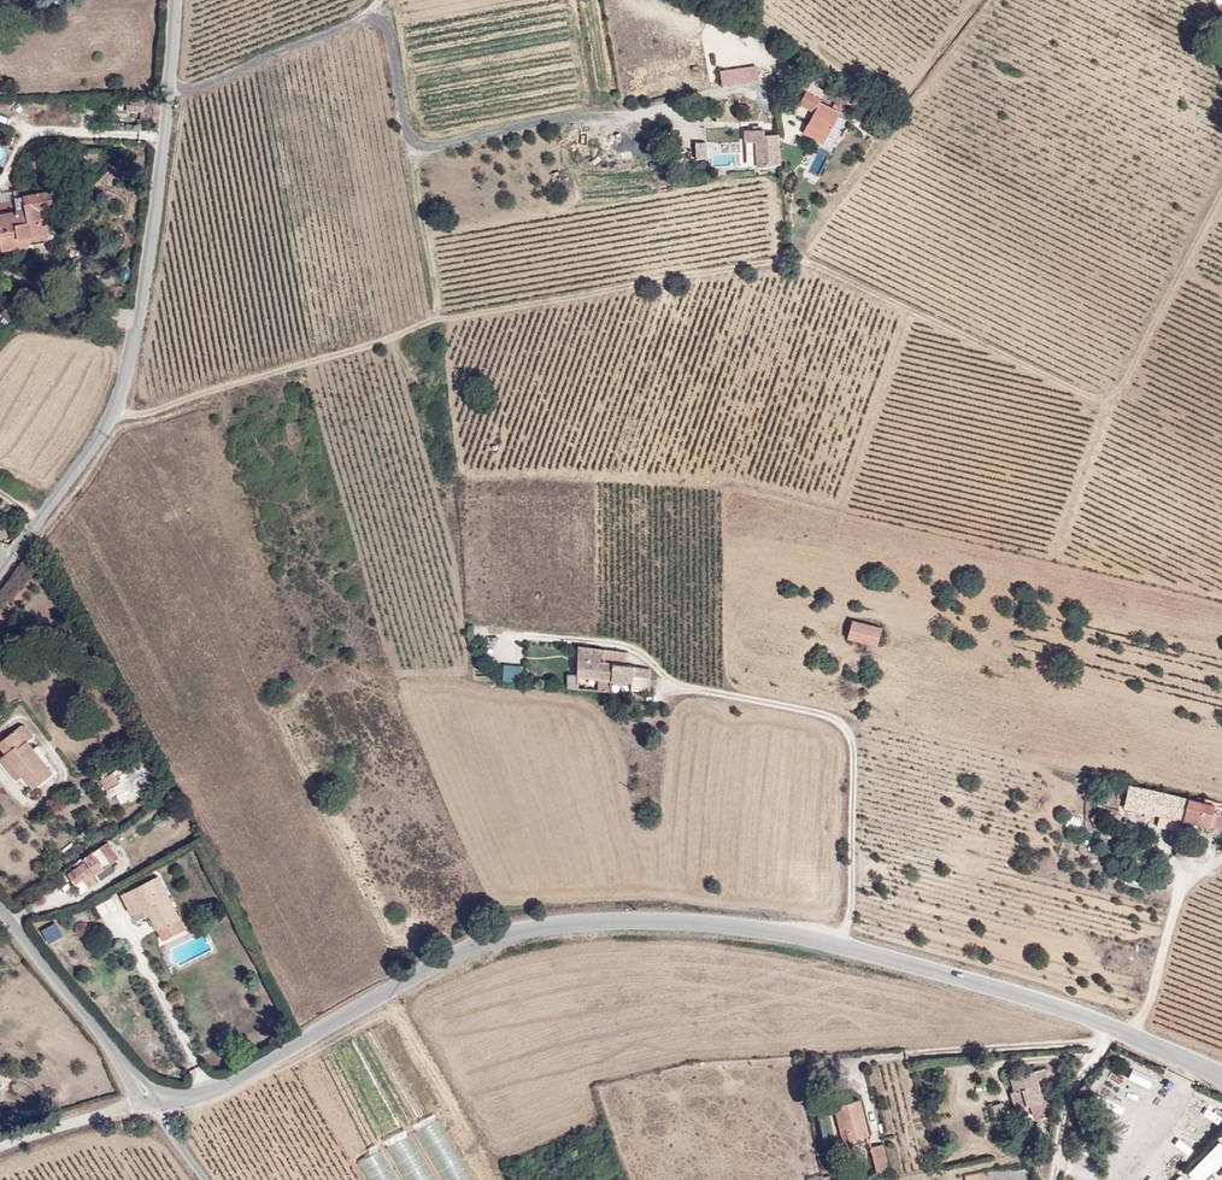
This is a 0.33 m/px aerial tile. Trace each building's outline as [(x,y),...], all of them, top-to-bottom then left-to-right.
[(760,79),(758,67),(749,68),(751,80),(760,79)] [(728,84),(751,80),(749,68),(726,72),(728,84)] [(821,101),(825,93),(818,88),(802,81),(798,92),(793,89),(787,101),(811,114),(808,121),(804,124),(808,125),(828,105),(821,101)] [(125,111),(144,111),(144,99),(125,99),(125,111)] [(828,136),(841,112),(828,105),(808,125),(828,136)] [(828,136),(808,125),(803,134),(823,145),(828,136)] [(761,130),(742,131),(743,143),(754,142),(755,167),(778,165),(776,135),(761,136),(761,130)] [(694,160),(704,160),(703,143),(693,144),(694,160)] [(60,189),(0,202),(0,258),(69,246),(60,189)] [(879,626),(850,617),(845,639),(874,648),(879,626)] [(620,659),(574,653),(573,692),(606,697),(608,686),(610,668),(619,670),(620,659)] [(503,668),(501,684),(519,686),(520,670),(503,668)] [(647,673),(619,670),(610,668),(608,686),(627,688),(627,694),(645,696),(647,673)] [(20,741),(12,731),(6,736),(14,746),(20,741)] [(20,741),(14,746),(6,736),(0,741),(0,764),(25,795),(49,777),(20,741)] [(113,778),(144,759),(138,747),(106,766),(113,778)] [(1179,836),(1183,805),(1116,791),(1115,799),(1123,801),(1121,814),(1157,822),(1155,831),(1179,836)] [(1121,814),(1123,801),(1115,799),(1114,803),(1108,802),(1106,814),(1116,817),(1117,814),(1121,814)] [(1211,820),(1213,812),(1183,805),(1180,828),(1221,837),(1221,822),(1211,820)] [(1104,823),(1106,814),(1098,813),(1096,821),(1104,823)] [(1114,826),(1116,817),(1106,814),(1104,823),(1114,826)] [(119,858),(107,842),(99,849),(110,864),(119,858)] [(110,864),(99,849),(79,863),(81,865),(90,876),(83,883),(88,889),(100,882),(95,875),(110,864)] [(83,883),(90,876),(81,865),(62,879),(72,892),(83,883)] [(176,922),(153,883),(120,900),(133,924),(142,919),(152,937),(176,922)] [(95,905),(101,916),(117,907),(111,896),(95,905)] [(159,947),(183,934),(176,922),(152,937),(159,947)] [(1052,1095),(1047,1080),(1036,1083),(1040,1097),(1052,1095)] [(1045,1113),(1040,1097),(1036,1083),(1013,1090),(1018,1107),(1025,1105),(1028,1118),(1033,1117),(1036,1132),(1059,1126),(1060,1121),(1056,1111),(1045,1113)] [(865,1135),(857,1100),(832,1106),(840,1141),(865,1135)] [(840,1141),(832,1106),(826,1107),(834,1142),(840,1141)] [(1010,1131),(1006,1114),(994,1117),(999,1133),(1010,1131)] [(1221,1151),(1221,1149),(1211,1143),(1193,1172),(1205,1179),(1221,1151)] [(886,1170),(880,1144),(867,1147),(873,1173),(886,1170)] [(1007,1163),(1002,1145),(984,1149),(990,1166),(1007,1163)]
